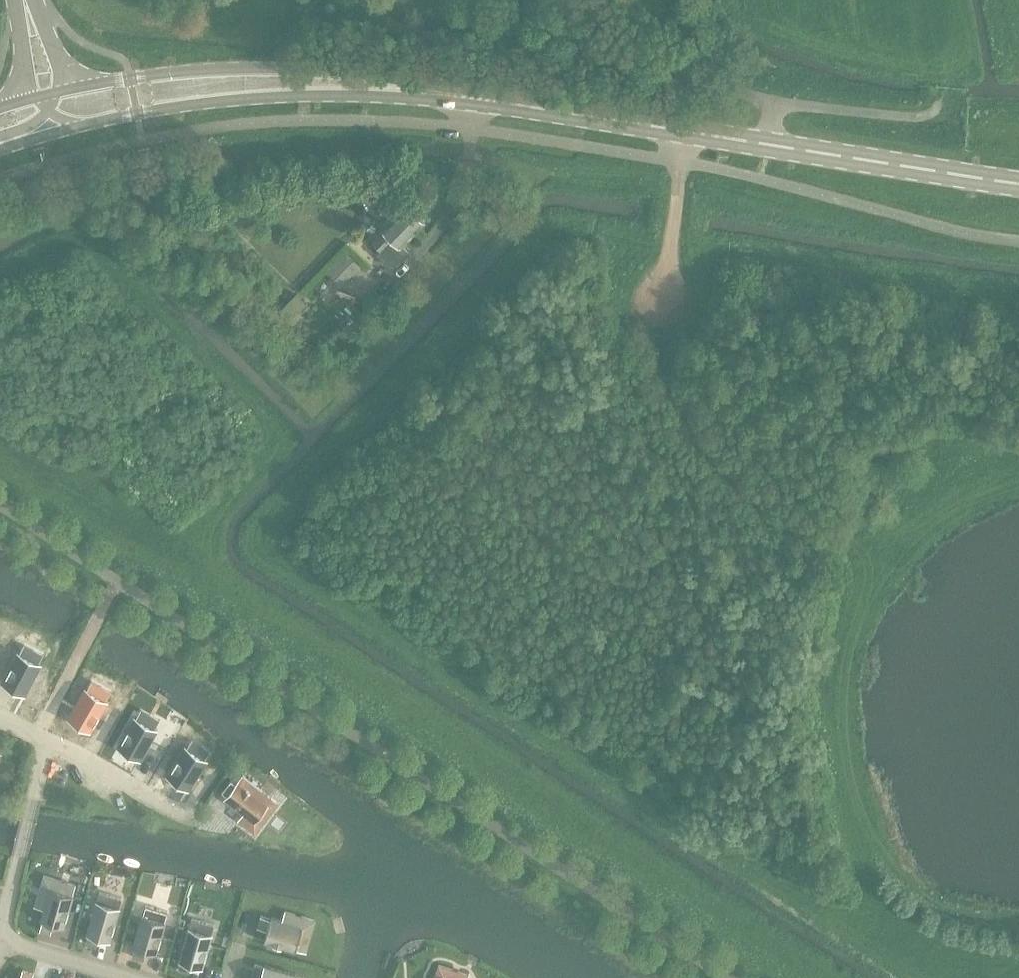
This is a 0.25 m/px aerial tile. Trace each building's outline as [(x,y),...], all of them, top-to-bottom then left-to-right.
[(373,241),(381,249),(378,253),(393,266),(409,250),(402,244),(426,220),(406,201),(382,226),(385,228),(373,241)] [(341,285),(360,266),(347,252),(327,272),(341,285)] [(290,320),(307,302),(297,292),(280,310),(290,320)] [(19,652),(4,682),(25,693),(40,663),(19,652)] [(86,688),(70,717),(91,729),(107,700),(86,688)] [(136,717),(119,746),(140,758),(157,728),(136,717)] [(155,735),(140,764),(162,776),(177,747),(155,735)] [(187,746),(169,774),(189,787),(207,759),(187,746)] [(222,762),(218,768),(224,773),(229,766),(222,762)] [(240,819),(250,827),(272,798),(243,775),(226,798),(245,813),(240,819)] [(42,920),(65,926),(74,894),(51,887),(42,920)] [(97,901),(88,933),(111,939),(120,907),(97,901)] [(134,946),(157,953),(166,921),(143,914),(134,946)] [(265,940),(297,949),(304,926),(272,917),(265,940)] [(180,960),(203,966),(213,934),(189,927),(180,960)] [(297,974),(265,965),(262,977),(296,977),(297,974)]
